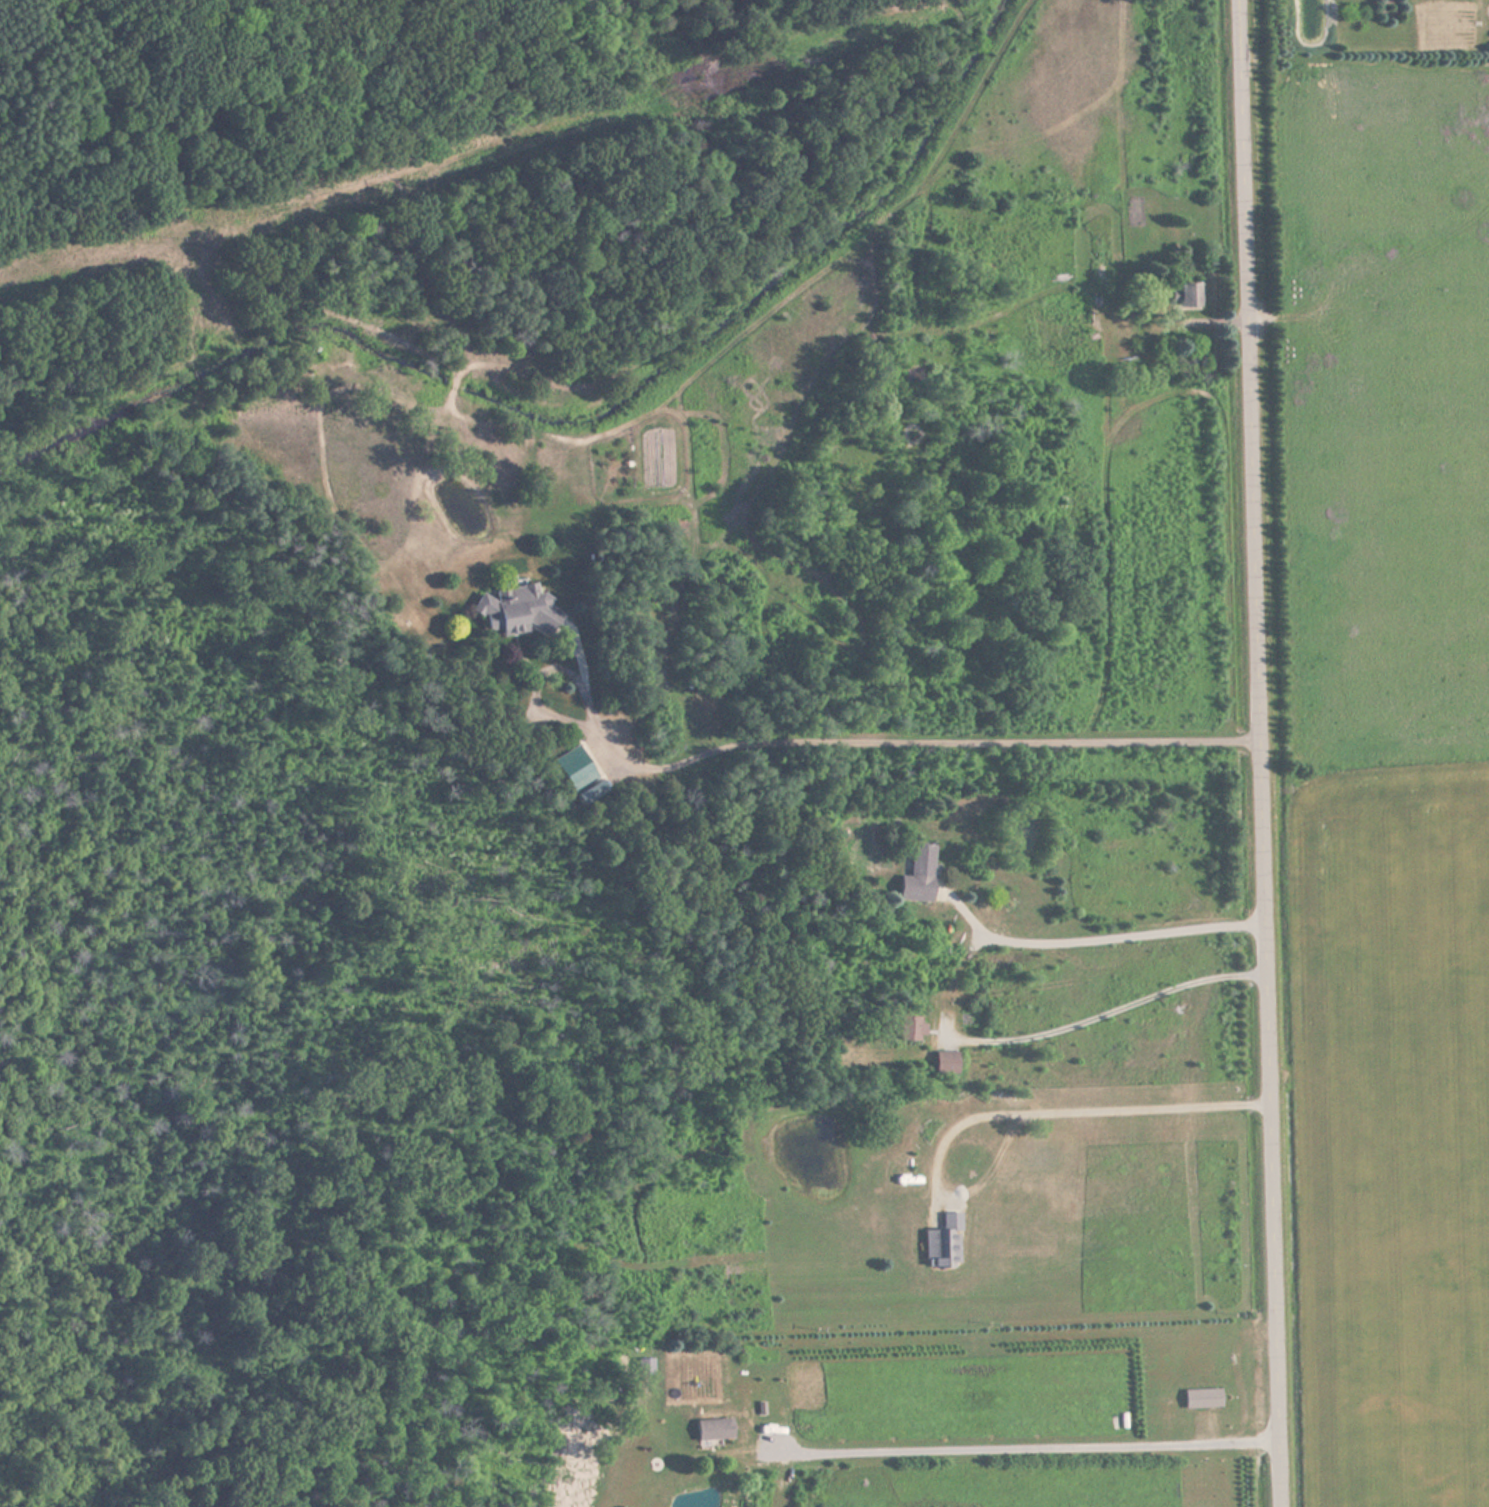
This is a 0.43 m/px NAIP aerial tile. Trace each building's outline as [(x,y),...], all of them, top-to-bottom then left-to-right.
[(1179,309),(1201,309),(1201,284),(1179,284),(1179,309)] [(495,591),(496,603),(481,594),(471,611),(485,619),(487,633),(500,631),(501,637),(528,634),(527,624),(551,638),(564,616),(551,609),(548,594),(538,595),(536,585),(495,591)] [(595,776),(580,745),(551,759),(566,789),(595,776)] [(932,902),(934,845),(911,844),(910,877),(899,877),(898,901),(932,902)] [(900,1040),(924,1040),(924,1017),(900,1017),(900,1040)] [(935,1074),(959,1074),(959,1052),(935,1052),(935,1074)] [(932,1231),(932,1269),(957,1269),(957,1233),(962,1233),(962,1214),(943,1213),(943,1231),(932,1231)] [(1185,1409),(1220,1409),(1220,1389),(1185,1389),(1185,1409)] [(733,1440),(732,1419),(696,1421),(697,1442),(733,1440)]
